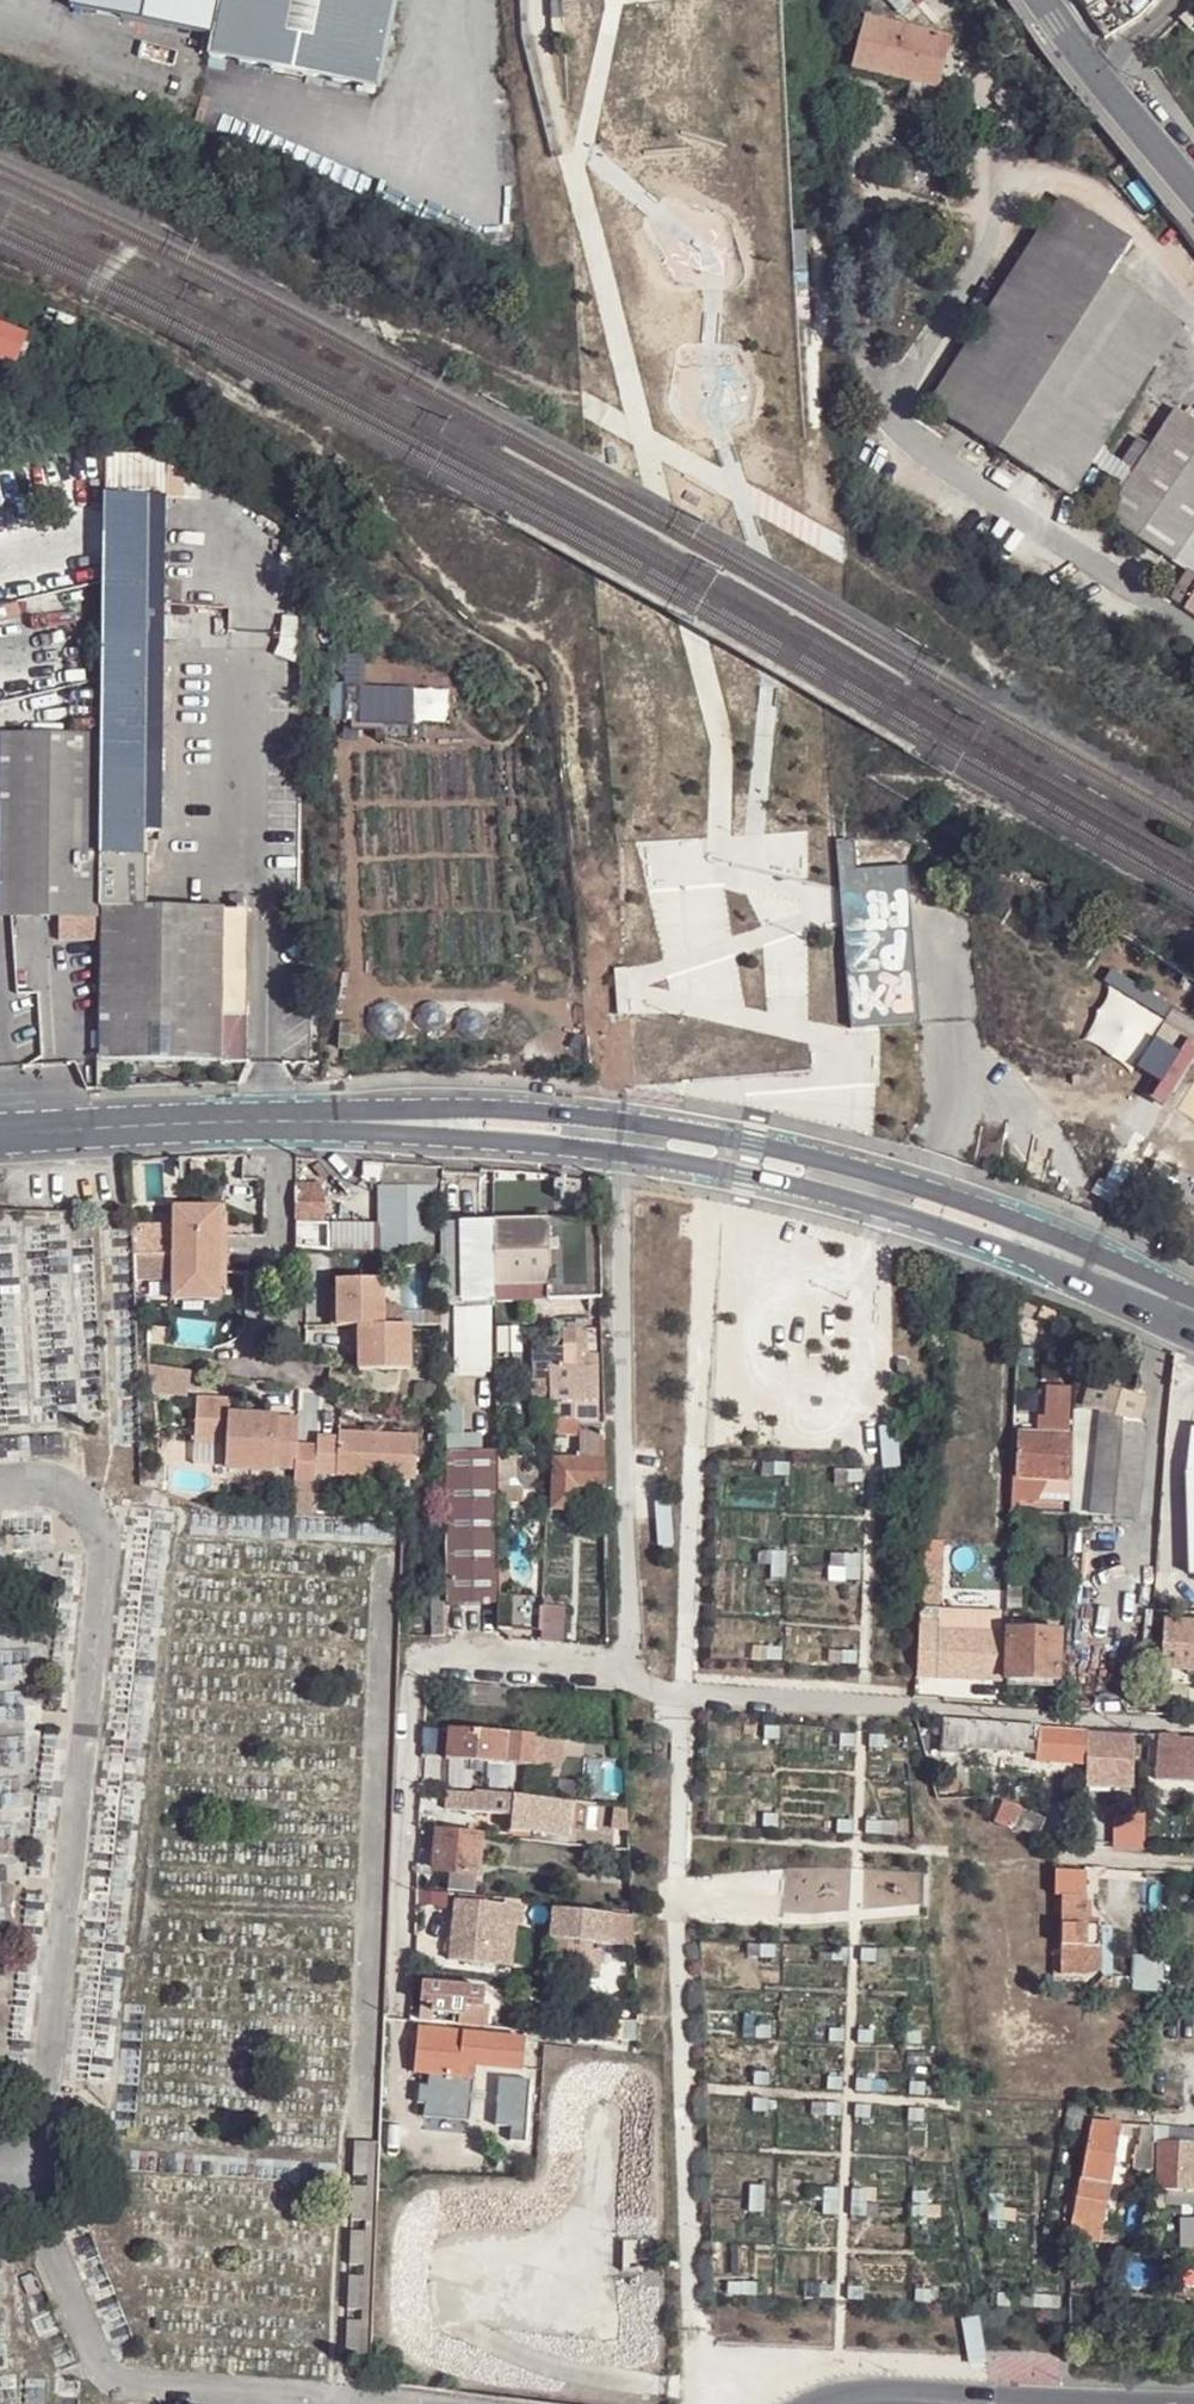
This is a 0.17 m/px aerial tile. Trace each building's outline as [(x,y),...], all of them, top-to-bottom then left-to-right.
[(217,0),(87,0),(211,28),(217,0)] [(202,65),(373,102),(395,0),(217,0),(211,28),(202,65)] [(955,0),(888,0),(911,26),(927,32),(959,4),(955,0)] [(1106,38),(1136,21),(1122,1),(1121,0),(1080,0),(1106,38)] [(1180,20),(1190,32),(1193,29),(1193,8),(1190,11),(1180,20)] [(851,69),(911,84),(937,90),(948,45),(949,42),(864,21),(851,69)] [(937,90),(911,84),(904,106),(953,118),(970,50),(948,45),(937,90)] [(1069,497),(1175,324),(1104,279),(1126,243),(1055,199),(927,409),(1069,497)] [(35,341),(0,327),(0,362),(23,371),(33,348),(35,341)] [(40,351),(44,345),(35,341),(33,348),(40,351)] [(1177,562),(1193,534),(1193,421),(1174,409),(1107,519),(1177,562)] [(103,679),(100,679),(101,733),(99,855),(145,854),(147,496),(104,496),(103,679)] [(1187,569),(1193,573),(1193,534),(1177,562),(1187,569)] [(1187,569),(1168,600),(1182,609),(1193,590),(1193,573),(1187,569)] [(1182,609),(1193,617),(1193,590),(1182,609)] [(99,855),(101,733),(12,739),(12,914),(98,914),(98,910),(99,855)] [(847,1024),(916,1021),(907,864),(854,867),(852,837),(837,838),(847,1024)] [(145,854),(99,855),(98,910),(144,909),(144,906),(145,854)] [(144,909),(98,910),(98,914),(97,1061),(117,1061),(221,1065),(222,912),(144,909)] [(246,910),(222,912),(221,1065),(246,1065),(246,910)] [(97,1061),(95,1089),(117,1089),(117,1061),(97,1061)] [(333,1174),(321,1159),(316,1163),(317,1165),(314,1167),(325,1180),(333,1174)] [(362,1160),(361,1179),(440,1181),(440,1175),(439,1165),(362,1160)] [(295,1184),(295,1221),(322,1222),(322,1185),(295,1184)] [(379,1253),(433,1253),(435,1186),(380,1187),(379,1223),(379,1253)] [(220,1206),(174,1206),(174,1252),(226,1252),(226,1231),(220,1231),(220,1213),(220,1206)] [(548,1285),(546,1218),(494,1219),(495,1285),(548,1285)] [(599,1285),(598,1224),(546,1218),(548,1285),(599,1285)] [(295,1248),(330,1250),(329,1223),(322,1222),(295,1221),(295,1248)] [(463,1296),(462,1222),(443,1222),(445,1295),(463,1296)] [(493,1222),(462,1222),(463,1296),(494,1295),(493,1222)] [(330,1250),(379,1253),(379,1223),(329,1223),(330,1250)] [(226,1252),(174,1252),(174,1298),(220,1298),(220,1286),(220,1272),(225,1272),(226,1252)] [(331,1305),(331,1325),(353,1325),(385,1324),(384,1303),(384,1278),(337,1279),(337,1305),(331,1305)] [(548,1300),(548,1285),(495,1285),(495,1301),(548,1300)] [(599,1300),(599,1285),(548,1285),(548,1300),(599,1300)] [(1041,1301),(1021,1293),(1020,1310),(1036,1317),(1041,1301)] [(220,1298),(174,1298),(174,1316),(220,1316),(220,1298)] [(384,1303),(385,1324),(405,1324),(405,1313),(396,1303),(384,1303)] [(405,1324),(385,1324),(353,1325),(353,1345),(359,1344),(359,1353),(359,1369),(412,1368),(411,1324),(405,1324)] [(601,1368),(601,1352),(592,1353),(591,1329),(560,1330),(560,1367),(594,1368),(601,1368)] [(525,1352),(524,1331),(500,1332),(500,1352),(525,1352)] [(1018,1359),(1018,1367),(1036,1367),(1036,1347),(1018,1346),(1018,1359)] [(1171,1354),(1164,1382),(1193,1390),(1193,1360),(1171,1354)] [(153,1365),(150,1390),(187,1394),(190,1369),(153,1365)] [(549,1378),(549,1383),(594,1384),(594,1368),(560,1367),(549,1366),(549,1378)] [(549,1383),(549,1378),(533,1378),(533,1405),(536,1406),(549,1406),(549,1401),(549,1383)] [(1141,1423),(1148,1397),(1091,1381),(1075,1382),(1075,1385),(1074,1403),(1105,1412),(1141,1423)] [(594,1400),(594,1384),(549,1383),(549,1401),(594,1400)] [(1075,1385),(1049,1385),(1048,1416),(1040,1416),(1039,1430),(1074,1431),(1074,1403),(1075,1385)] [(232,1397),(198,1395),(195,1444),(228,1447),(227,1467),(295,1472),(294,1484),(315,1485),(316,1476),(415,1483),(418,1440),(339,1435),(340,1440),(319,1439),(318,1446),(299,1444),(301,1417),(231,1413),(232,1397)] [(579,1423),(593,1424),(594,1400),(549,1401),(549,1406),(549,1420),(579,1423)] [(1094,1514),(1105,1412),(1074,1403),(1074,1431),(1072,1480),(1071,1501),(1071,1512),(1094,1514)] [(549,1406),(536,1406),(536,1433),(548,1433),(549,1420),(549,1406)] [(1105,1412),(1094,1514),(1138,1517),(1148,1432),(1141,1423),(1105,1412)] [(548,1433),(577,1437),(579,1423),(549,1420),(548,1433)] [(603,1463),(602,1425),(593,1424),(579,1423),(577,1437),(576,1460),(602,1463),(603,1463)] [(1037,1478),(1068,1480),(1070,1435),(1022,1432),(1020,1477),(1037,1478)] [(228,1447),(195,1444),(194,1466),(227,1467),(228,1447)] [(449,1602),(498,1601),(498,1595),(496,1450),(448,1450),(449,1602)] [(602,1486),(602,1463),(576,1460),(553,1459),(550,1506),(573,1508),(574,1484),(602,1486)] [(295,1472),(227,1467),(226,1484),(294,1489),(294,1484),(295,1472)] [(1020,1477),(1017,1477),(1016,1498),(1036,1499),(1037,1478),(1020,1477)] [(1037,1478),(1036,1499),(1071,1501),(1072,1480),(1068,1480),(1037,1478)] [(315,1485),(294,1484),(294,1489),(292,1513),(313,1514),(315,1485)] [(944,1541),(924,1540),(919,1616),(918,1636),(916,1675),(916,1680),(999,1684),(1001,1640),(998,1640),(999,1617),(941,1615),(944,1541)] [(445,1592),(444,1581),(432,1581),(432,1592),(445,1592)] [(1009,1582),(1008,1608),(1023,1608),(1023,1583),(1009,1582)] [(445,1628),(445,1592),(432,1592),(433,1627),(445,1628)] [(510,1640),(513,1640),(513,1595),(498,1595),(498,1601),(498,1627),(504,1629),(508,1633),(510,1640)] [(541,1641),(561,1643),(562,1606),(543,1604),(541,1641)] [(400,1626),(409,1627),(410,1618),(400,1618),(400,1626)] [(1025,1629),(1025,1621),(1007,1620),(1007,1628),(1008,1628),(1025,1629)] [(1164,1620),(1160,1667),(1192,1670),(1193,1670),(1193,1623),(1164,1620)] [(1059,1680),(1061,1631),(1025,1629),(1008,1628),(1005,1678),(1008,1678),(1057,1680),(1059,1680)] [(1191,1682),(1192,1670),(1160,1667),(1160,1679),(1191,1682)] [(1037,1752),(1039,1725),(1003,1722),(936,1718),(935,1725),(946,1726),(944,1750),(966,1752),(967,1747),(1037,1752)] [(1063,1727),(1039,1725),(1037,1752),(1037,1760),(1086,1762),(1086,1754),(1087,1729),(1063,1727)] [(424,1727),(424,1746),(447,1748),(449,1730),(424,1727)] [(1112,1730),(1087,1729),(1086,1754),(1086,1762),(1086,1776),(1133,1777),(1134,1732),(1128,1731),(1112,1730)] [(561,1738),(449,1730),(447,1748),(447,1759),(559,1767),(561,1738)] [(1161,1733),(1157,1778),(1193,1781),(1193,1735),(1161,1733)] [(940,1791),(957,1791),(957,1778),(940,1778),(940,1791)] [(476,1794),(449,1791),(447,1809),(512,1815),(511,1829),(573,1836),(577,1802),(476,1790),(476,1794)] [(1017,1825),(1025,1807),(1007,1799),(998,1818),(1016,1826),(1017,1825)] [(1048,1818),(1025,1807),(1017,1825),(1041,1836),(1048,1818)] [(1146,1817),(1121,1816),(1121,1846),(1146,1846),(1146,1817)] [(451,1867),(478,1871),(482,1833),(438,1828),(434,1866),(451,1867)] [(450,1889),(477,1892),(478,1871),(451,1867),(450,1889)] [(1056,1868),(1055,1895),(1062,1895),(1084,1895),(1085,1869),(1056,1868)] [(1060,1974),(1082,1975),(1083,1946),(1078,1946),(1079,1924),(1083,1924),(1083,1922),(1084,1895),(1062,1895),(1061,1912),(1061,1956),(1060,1974)] [(460,1898),(456,1936),(483,1939),(503,1941),(503,1939),(504,1922),(506,1902),(460,1898)] [(608,1913),(549,1906),(546,1936),(555,1971),(579,1970),(578,1939),(605,1942),(629,1944),(628,1914),(608,1913)] [(516,1923),(504,1922),(503,1939),(514,1941),(514,1938),(516,1923)] [(1099,1923),(1083,1922),(1083,1924),(1079,1924),(1078,1946),(1083,1946),(1098,1946),(1099,1923)] [(503,1941),(483,1939),(480,1955),(518,1960),(522,1940),(514,1938),(514,1941),(503,1939),(503,1941)] [(1083,1946),(1082,1975),(1097,1971),(1098,1946),(1083,1946)] [(1136,1976),(1135,1988),(1165,1990),(1167,1956),(1137,1954),(1136,1976)] [(1100,1986),(1135,1988),(1136,1976),(1100,1973),(1100,1986)] [(484,1987),(422,1981),(419,2016),(431,2018),(433,2008),(463,2011),(464,2003),(482,2004),(484,1987)] [(407,2052),(417,2053),(419,2028),(410,2027),(407,2052)] [(526,2041),(526,2038),(419,2028),(417,2053),(416,2072),(435,2074),(434,2087),(474,2090),(477,2064),(509,2067),(523,2068),(525,2049),(530,2049),(531,2042),(526,2041)] [(530,2118),(532,2069),(523,2068),(509,2067),(506,2116),(517,2117),(530,2118)] [(469,2114),(447,2112),(446,2140),(468,2141),(469,2114)] [(530,2118),(517,2117),(516,2137),(530,2138),(530,2118)] [(1121,2135),(1123,2124),(1094,2122),(1089,2143),(1082,2180),(1075,2217),(1104,2222),(1121,2135)] [(1136,2125),(1123,2124),(1121,2135),(1135,2137),(1136,2125)] [(1156,2144),(1156,2126),(1144,2125),(1142,2149),(1138,2149),(1136,2169),(1156,2170),(1156,2144)] [(1162,2126),(1162,2142),(1193,2142),(1193,2129),(1162,2126)] [(468,2141),(446,2140),(445,2149),(467,2150),(468,2141)] [(1193,2191),(1193,2142),(1162,2142),(1160,2191),(1167,2191),(1193,2191)] [(1193,2205),(1193,2191),(1167,2191),(1167,2196),(1167,2204),(1183,2204),(1193,2205)] [(1167,2204),(1167,2196),(1156,2196),(1155,2207),(1167,2207),(1167,2204)] [(1183,2204),(1184,2218),(1187,2218),(1193,2218),(1193,2205),(1183,2204)] [(1072,2237),(1102,2239),(1104,2222),(1075,2217),(1071,2237),(1072,2237)]
